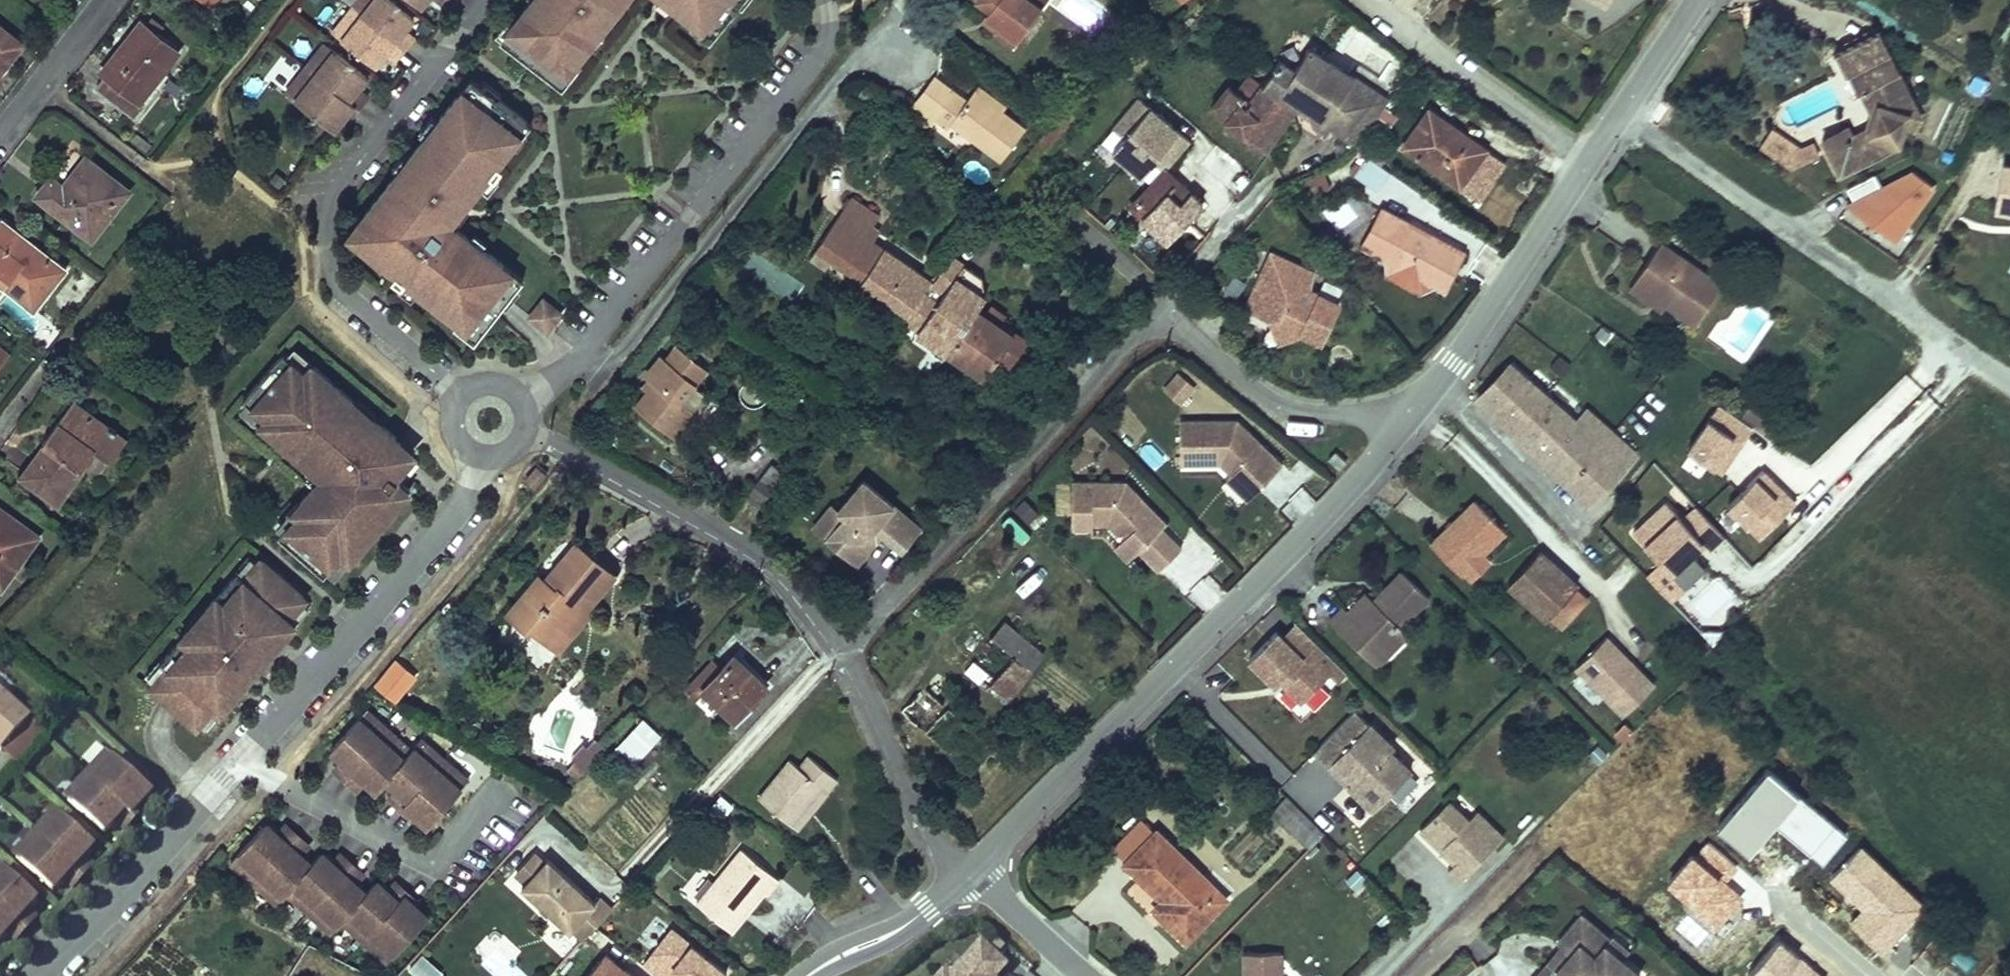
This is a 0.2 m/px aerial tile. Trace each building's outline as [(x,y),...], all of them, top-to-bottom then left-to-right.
[(333,34),(376,66),(385,54),(395,61),(399,55),(408,44),(414,37),(405,29),(414,17),(392,0),(359,0),(333,34)] [(505,42),(560,86),(569,75),(568,74),(627,0),(530,0),(507,31),(511,34),(505,42)] [(692,21),(690,24),(701,32),(708,23),(717,30),(737,4),(741,8),(747,0),(665,0),(692,21)] [(992,8),(982,20),(1014,46),(1052,0),(981,0),(992,8)] [(1859,15),(1815,36),(1826,61),(1832,59),(1844,82),(1849,79),(1856,94),(1846,113),(1829,121),(1825,113),(1802,125),(1817,159),(1877,128),(1894,83),(1859,15)] [(108,71),(97,85),(137,116),(147,103),(139,96),(178,47),(141,18),(118,47),(102,67),(108,71)] [(8,51),(17,39),(0,26),(0,61),(8,51)] [(323,43),(286,93),(328,126),(338,114),(347,121),(352,114),(363,100),(366,96),(357,89),(366,77),(323,43)] [(1225,84),(1207,107),(1263,154),(1295,108),(1308,117),(1308,128),(1328,142),(1331,165),(1340,160),(1378,106),(1302,51),(1290,67),(1275,56),(1258,78),(1254,74),(1240,96),(1225,84)] [(968,98),(935,73),(912,103),(948,132),(951,128),(999,164),(1025,130),(1008,116),(1012,111),(978,85),(968,98)] [(480,85),(470,77),(438,119),(431,114),(417,131),(424,137),(407,159),(401,155),(393,166),(398,170),(354,227),(370,240),(363,248),(384,264),(388,260),(398,268),(391,277),(409,291),(412,287),(456,321),(453,325),(473,341),(522,279),(481,246),(483,243),(473,234),(470,237),(446,219),(461,200),(466,204),(484,181),(488,184),(502,166),(498,163),(529,124),(497,98),(500,94),(483,80),(480,85)] [(1137,101),(1092,152),(1109,167),(1116,159),(1139,179),(1154,161),(1163,169),(1186,144),(1137,101)] [(1488,154),(1430,115),(1406,151),(1463,190),(1488,154)] [(1776,136),(1750,119),(1740,136),(1773,156),(1796,146),(1789,131),(1776,136)] [(45,174),(38,184),(91,228),(127,181),(72,139),(45,174)] [(1367,155),(1352,174),(1374,192),(1389,173),(1367,155)] [(2000,162),(1992,207),(2009,210),(2009,164),(2000,162)] [(1185,165),(1176,175),(1197,194),(1206,184),(1185,165)] [(1856,203),(1850,208),(1896,244),(1935,189),(1911,172),(1879,188),(1875,178),(1850,189),(1856,203)] [(1202,211),(1163,176),(1131,211),(1169,246),(1202,211)] [(34,302),(69,261),(3,205),(0,209),(0,273),(34,302)] [(876,206),(830,264),(845,276),(851,269),(905,312),(901,317),(978,379),(992,361),(1007,374),(1024,352),(964,304),(974,291),(935,260),(924,274),(895,251),(902,243),(896,238),(904,228),(876,206)] [(1466,251),(1384,210),(1365,247),(1396,263),(1390,274),(1426,292),(1432,280),(1448,288),(1466,251)] [(1643,243),(1614,292),(1651,314),(1654,309),(1682,327),(1709,282),(1643,243)] [(1318,271),(1275,253),(1252,308),(1284,323),(1287,344),(1308,332),(1327,342),(1343,303),(1314,290),(1318,271)] [(545,297),(526,315),(543,334),(562,316),(545,297)] [(13,342),(0,332),(0,358),(13,342)] [(654,379),(636,401),(679,436),(723,381),(678,344),(667,357),(662,354),(647,373),(654,379)] [(330,578),(397,500),(389,493),(406,473),(395,463),(404,452),(393,442),(398,436),(372,414),(374,412),(358,397),(355,400),(291,346),(238,405),(282,442),(284,440),(315,466),(308,475),(315,482),(290,511),(287,509),(271,528),(330,578)] [(1504,366),(1472,403),(1587,504),(1634,450),(1584,405),(1568,423),(1549,406),(1555,399),(1534,380),(1528,387),(1504,366)] [(1177,372),(1161,389),(1179,406),(1195,389),(1177,372)] [(69,395),(40,436),(45,439),(37,451),(23,470),(64,499),(99,451),(113,461),(129,439),(69,395)] [(1721,478),(1753,431),(1717,405),(1685,453),(1721,478)] [(1280,467),(1245,433),(1240,438),(1235,434),(1235,424),(1179,423),(1178,467),(1218,467),(1230,479),(1235,473),(1256,493),(1280,467)] [(1245,433),(1235,424),(1235,434),(1240,438),(1245,433)] [(1337,451),(1330,459),(1342,470),(1349,462),(1337,451)] [(772,460),(745,494),(760,506),(787,472),(772,460)] [(535,489),(547,475),(539,468),(527,483),(535,489)] [(1256,493),(1235,473),(1230,479),(1225,484),(1245,504),(1256,493)] [(1763,473),(1726,509),(1758,541),(1795,505),(1763,473)] [(919,530),(861,481),(836,511),(841,515),(821,539),(853,565),(866,549),(859,543),(872,528),(879,535),(900,552),(919,530)] [(1160,532),(1137,508),(1141,504),(1124,486),(1070,486),(1070,534),(1091,534),(1091,529),(1106,529),(1126,540),(1138,553),(1136,554),(1157,575),(1180,552),(1160,532)] [(1428,544),(1461,578),(1467,572),(1473,578),(1488,564),(1482,557),(1508,533),(1475,499),(1428,544)] [(1663,500),(1630,533),(1684,587),(1703,568),(1688,553),(1700,540),(1708,548),(1722,534),(1693,504),(1680,517),(1663,500)] [(1165,527),(1141,504),(1137,508),(1160,532),(1165,527)] [(836,511),(829,505),(809,528),(821,539),(841,515),(836,511)] [(39,539),(0,510),(0,584),(4,587),(39,539)] [(866,549),(879,535),(872,528),(859,543),(866,549)] [(541,568),(508,607),(532,627),(536,622),(568,647),(601,607),(593,601),(619,569),(577,535),(546,572),(541,568)] [(1138,553),(1126,540),(1114,553),(1126,565),(1136,554),(1138,553)] [(1536,548),(1503,581),(1556,634),(1589,600),(1536,548)] [(309,602),(251,552),(143,678),(201,728),(309,602)] [(1327,595),(1315,608),(1362,654),(1394,620),(1388,614),(1413,587),(1386,560),(1358,589),(1350,582),(1332,600),(1327,595)] [(995,639),(973,619),(944,653),(1002,703),(1046,652),(1010,621),(995,639)] [(1346,673),(1319,646),(1305,660),(1276,632),(1250,660),(1277,686),(1281,681),(1303,702),(1331,673),(1338,681),(1346,673)] [(1653,684),(1605,636),(1575,667),(1623,714),(1653,684)] [(709,655),(685,683),(696,693),(705,683),(741,713),(768,681),(732,650),(720,664),(709,655)] [(968,773),(1008,731),(941,668),(902,711),(968,773)] [(0,688),(0,749),(4,753),(35,720),(14,701),(0,688)] [(1410,770),(1388,750),(1392,746),(1353,709),(1313,751),(1327,765),(1333,760),(1353,778),(1348,784),(1373,808),(1410,770)] [(445,755),(442,758),(441,758),(419,739),(409,750),(365,710),(332,746),(345,758),(337,767),(360,787),(368,778),(379,789),(389,778),(399,787),(392,795),(414,815),(422,807),(433,817),(466,780),(453,769),(456,765),(445,755)] [(663,740),(645,723),(644,723),(626,742),(644,759),(645,760),(663,740)] [(98,768),(110,755),(107,752),(95,765),(98,768)] [(804,763),(793,755),(762,800),(805,829),(831,791),(826,788),(837,771),(811,752),(804,763)] [(141,805),(153,792),(110,755),(98,768),(95,765),(84,777),(88,781),(134,820),(145,807),(141,805)] [(68,803),(88,781),(84,777),(64,799),(68,803)] [(88,781),(68,803),(106,835),(116,823),(125,830),(134,820),(88,781)] [(1450,803),(1421,834),(1457,867),(1452,872),(1458,877),(1465,883),(1505,840),(1473,811),(1466,819),(1450,803)] [(36,835),(57,813),(53,810),(33,833),(36,835)] [(94,846),(57,813),(36,835),(82,876),(92,865),(83,857),(94,846)] [(1299,817),(1289,828),(1303,843),(1314,832),(1299,817)] [(266,818),(229,859),(279,903),(290,891),(334,930),(341,921),(387,962),(428,915),(415,904),(419,899),(395,878),(386,888),(374,877),(365,887),(356,879),(362,872),(338,851),(332,858),(319,847),(310,858),(300,850),(307,842),(283,821),(277,828),(266,818)] [(1154,827),(1124,856),(1164,898),(1155,906),(1159,910),(1186,938),(1225,899),(1154,827)] [(12,856),(15,859),(36,835),(33,833),(12,856)] [(82,876),(36,835),(15,859),(52,892),(63,880),(71,888),(82,876)] [(779,877),(738,846),(696,901),(732,928),(764,887),(769,891),(779,877)] [(534,848),(510,877),(582,938),(606,910),(534,848)] [(6,934),(13,941),(35,917),(27,911),(37,900),(0,867),(0,941),(6,934)] [(1612,951),(1617,945),(1590,921),(1565,949),(1570,953),(1578,960),(1565,975),(1556,969),(1550,975),(1641,975),(1629,965),(1612,951)] [(730,968),(663,929),(640,968),(654,975),(725,975),(730,968)] [(990,969),(1002,955),(979,933),(947,969),(941,964),(930,975),(997,975),(990,969)] [(1635,958),(1618,943),(1617,945),(1612,951),(1629,965),(1635,958)] [(1280,952),(1243,953),(1244,975),(1281,975),(1280,952)] [(442,972),(419,953),(405,969),(413,975),(439,975),(442,972)] [(586,975),(633,975),(604,953),(586,975)] [(1565,975),(1578,960),(1570,953),(1556,969),(1565,975)]
